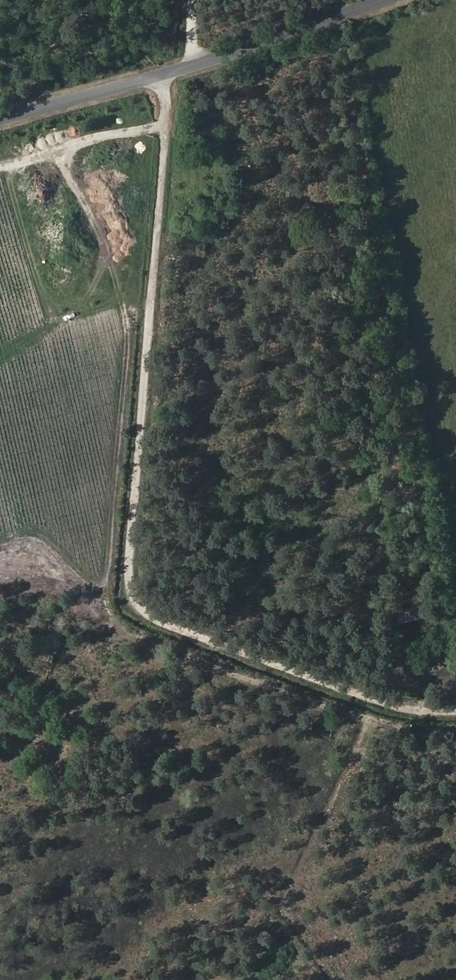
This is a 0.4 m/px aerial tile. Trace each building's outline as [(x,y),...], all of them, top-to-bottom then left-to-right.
[(394,611),(397,624),(420,619),(417,606),(394,611)]
